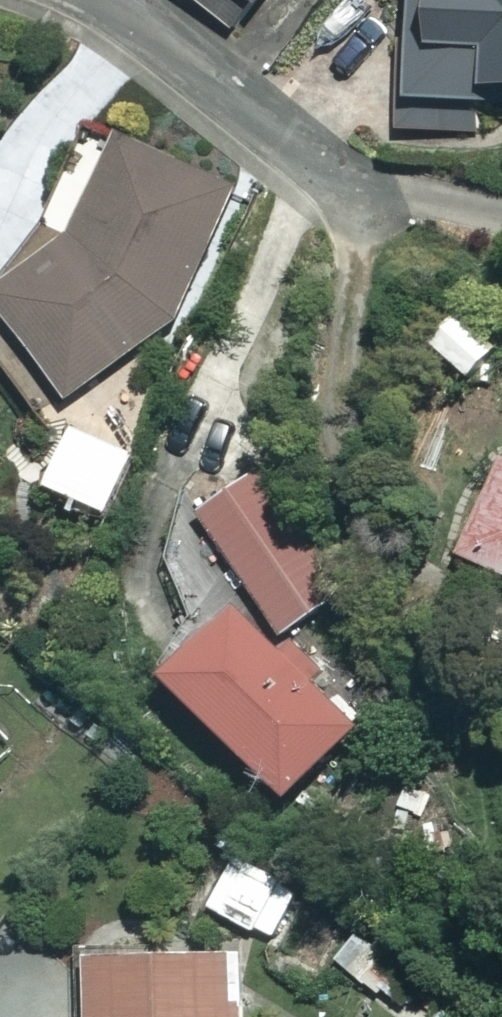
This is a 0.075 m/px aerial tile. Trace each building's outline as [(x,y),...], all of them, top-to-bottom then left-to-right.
[(399,109),(501,110),(501,0),(401,0),(399,109)] [(0,275),(0,310),(60,397),(177,313),(242,174),(133,94),(73,221),(0,275)] [(69,424),(46,479),(105,503),(128,448),(69,424)] [(459,556),(501,575),(501,463),(459,556)] [(233,477),(196,502),(281,625),(318,600),(233,477)] [(234,604),(167,669),(292,797),(360,731),(234,604)] [(300,888),(236,854),(208,906),(272,940),(300,888)] [(234,946),(84,948),(85,1016),(235,1016),(234,946)]
